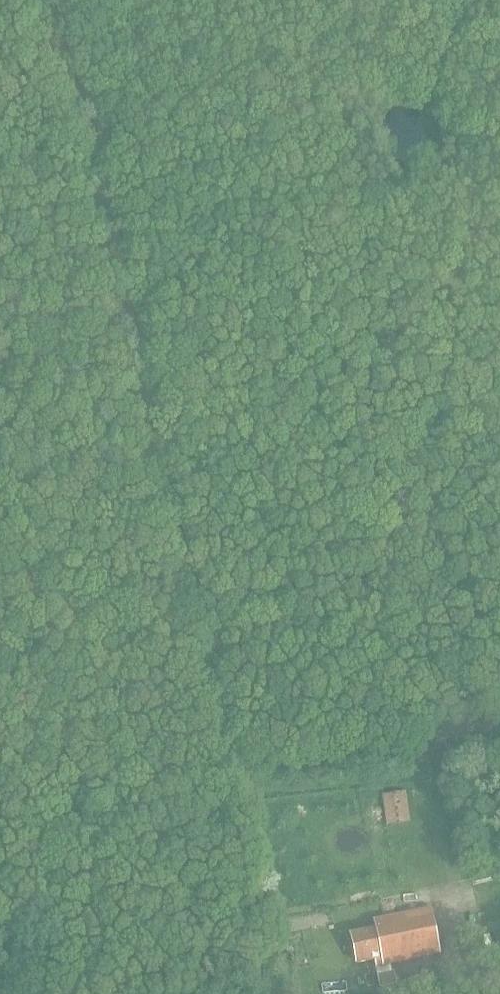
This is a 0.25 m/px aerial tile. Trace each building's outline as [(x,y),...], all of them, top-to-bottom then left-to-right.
[(379,794),(383,824),(407,820),(403,790),(379,794)] [(390,972),(388,964),(438,953),(429,907),(374,919),(375,927),(350,933),(356,963),(374,959),(379,986),(395,983),(393,971),(390,972)]
